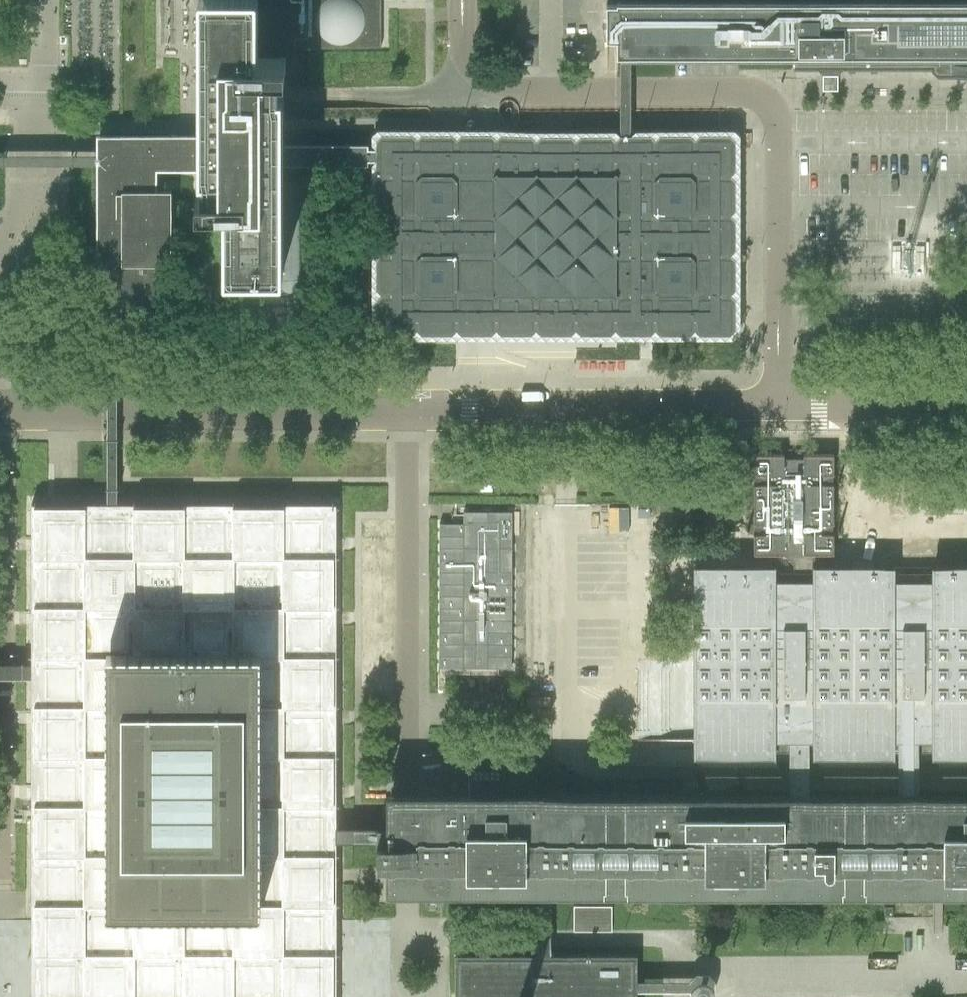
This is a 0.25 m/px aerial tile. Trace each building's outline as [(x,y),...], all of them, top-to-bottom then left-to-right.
[(303,47),(307,47),(381,47),(381,46),(381,0),(200,0),(200,127),(200,135),(200,136),(196,136),(196,135),(97,135),(97,156),(97,166),(97,170),(97,247),(97,274),(97,283),(97,324),(107,324),(117,324),(122,324),(162,324),(162,272),(162,264),(171,264),(171,195),(171,190),(166,190),(157,190),(157,170),(196,170),(196,169),(200,169),(200,171),(203,171),(203,190),(196,190),(196,204),(225,204),(225,269),(226,269),(226,270),(281,270),(281,269),(282,269),(282,165),(282,161),(282,145),(282,125),(281,89),(280,89),(280,71),(285,71),(285,56),(280,56),(280,47),(302,47),(303,47)] [(616,4),(606,4),(606,13),(606,27),(606,40),(607,40),(616,40),(616,56),(617,56),(618,56),(618,55),(636,56),(793,56),(793,61),(793,70),(794,71),(818,71),(822,75),(829,75),(837,75),(838,75),(842,70),(923,70),(931,70),(931,72),(937,78),(938,78),(958,79),(966,79),(966,3),(616,2),(616,4)] [(624,55),(624,140),(638,140),(638,55),(624,55)] [(382,140),(382,329),(729,329),(729,140),(638,140),(624,140),(382,140)] [(282,161),(382,162),(382,145),(282,145),(282,161)] [(0,155),(0,166),(71,166),(97,166),(97,156),(0,155)] [(117,503),(117,324),(107,324),(107,503),(117,503)] [(834,474),(834,455),(803,455),(803,459),(784,459),(784,455),(753,455),(753,475),(759,475),(759,484),(753,484),(753,525),(759,525),(759,534),(753,534),(753,555),(784,555),(793,565),(793,572),(774,572),(774,571),(694,571),(694,572),(694,581),(693,581),(693,621),(693,739),(693,741),(694,741),(694,750),(694,751),(787,751),(808,751),(898,751),(919,751),(966,751),(966,571),(933,571),(932,572),(932,581),(893,581),(893,572),(893,571),(813,571),(812,555),(834,555),(834,534),(828,534),(828,525),(834,525),(834,485),(828,485),(829,475),(834,475),(834,474)] [(31,855),(31,880),(31,891),(31,905),(31,921),(31,932),(31,955),(31,996),(336,996),(336,955),(336,931),(336,905),(336,855),(336,842),(377,842),(377,857),(392,857),(392,841),(393,840),(393,839),(393,838),(392,838),(392,832),(349,832),(349,827),(342,827),(337,827),(336,827),(336,805),(336,754),(336,704),(336,654),(336,604),(336,554),(336,504),(335,504),(335,503),(285,503),(234,503),(183,503),(133,503),(117,503),(107,503),(82,503),(31,503),(31,554),(31,604),(31,654),(31,663),(31,678),(31,704),(31,754),(31,805),(31,855)] [(439,523),(439,668),(512,668),(512,511),(463,511),(463,523),(439,523)] [(556,520),(532,520),(533,689),(556,689),(556,520)] [(31,678),(31,663),(0,663),(0,678),(31,678)] [(386,827),(349,827),(349,832),(392,832),(392,838),(393,838),(393,839),(393,840),(392,841),(392,857),(377,857),(377,867),(386,867),(386,894),(407,894),(542,894),(550,894),(914,894),(966,894),(966,791),(918,791),(898,791),(808,792),(787,792),(537,791),(537,751),(455,751),(455,791),(408,791),(386,791),(386,822),(386,827)] [(787,751),(787,792),(808,792),(808,751),(787,751)] [(898,751),(898,791),(918,791),(919,751),(898,751)] [(550,954),(550,894),(542,894),(542,954),(550,954)] [(573,931),(612,931),(612,930),(612,906),(573,906),(573,930),(573,931)] [(637,990),(637,981),(637,954),(550,954),(542,954),(455,954),(455,996),(637,996),(637,990)] [(696,973),(690,980),(690,981),(690,990),(690,992),(695,996),(710,996),(715,992),(715,980),(708,973),(696,973)] [(637,981),(637,990),(690,990),(690,981),(637,981)]
